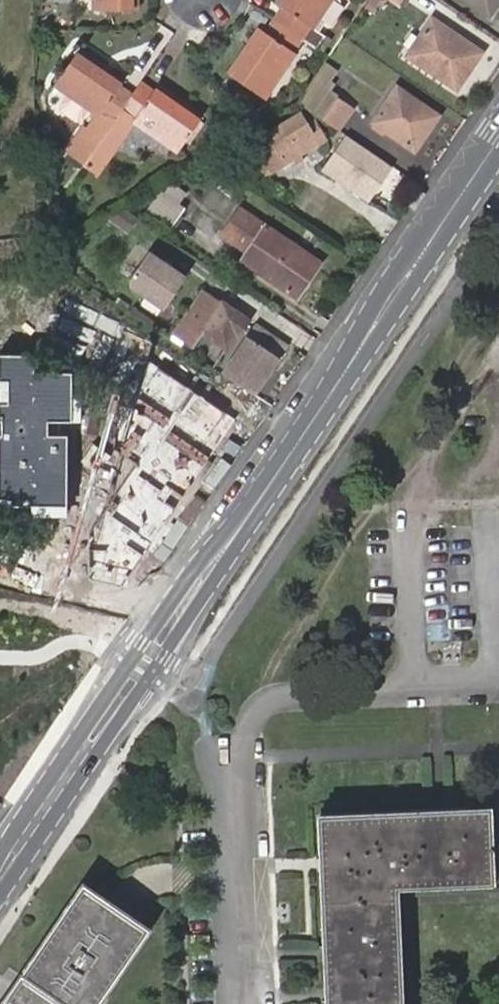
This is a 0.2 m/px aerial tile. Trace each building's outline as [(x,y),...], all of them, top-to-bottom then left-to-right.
[(278,2),(283,6),(275,18),(303,37),(322,50),(330,37),(317,28),(323,19),(336,27),(345,15),(346,0),(279,0),(278,2)] [(498,0),(487,0),(482,8),(489,12),(498,0)] [(283,6),(278,2),(269,15),(275,18),(283,6)] [(275,18),(269,15),(261,26),(266,30),(275,18)] [(303,37),(275,18),(266,30),(261,26),(231,70),(230,72),(267,96),(298,51),(294,49),(303,37)] [(461,61),(470,67),(480,51),(431,19),(407,54),(448,81),(461,61)] [(91,126),(104,135),(113,123),(135,91),(122,82),(126,76),(80,45),(57,80),(101,111),(91,126)] [(456,87),(470,67),(461,61),(448,81),(456,87)] [(156,87),(160,81),(148,73),(144,78),(156,87)] [(135,91),(139,85),(126,76),(122,82),(135,91)] [(204,112),(176,93),(160,81),(156,87),(144,78),(139,85),(135,91),(113,123),(124,131),(135,116),(180,147),(204,112)] [(296,101),(339,131),(354,110),(311,79),(296,101)] [(396,87),(374,121),(414,149),(437,114),(396,87)] [(299,114),(249,145),(267,173),(323,139),(313,122),(306,125),(299,114)] [(393,166),(345,134),(320,170),(368,203),(393,166)] [(170,217),(188,188),(170,177),(152,206),(170,217)] [(301,279),(315,258),(253,216),(235,241),(248,250),(242,258),(296,295),(306,282),(301,279)] [(186,275),(149,249),(130,277),(130,286),(164,308),(186,275)] [(320,262),(315,258),(301,279),(306,282),(320,262)] [(210,295),(201,289),(183,314),(191,320),(193,321),(210,295)] [(191,320),(179,337),(191,345),(201,331),(225,347),(235,333),(237,334),(248,318),(222,300),(220,302),(210,295),(193,321),(191,320)] [(288,344),(255,322),(247,334),(280,356),(288,344)] [(247,334),(222,372),(255,394),(280,356),(247,334)] [(0,353),(0,503),(64,504),(65,438),(47,438),(47,420),(71,420),(72,370),(36,370),(36,353),(0,353)] [(239,419),(151,359),(127,448),(142,458),(110,504),(91,578),(124,586),(239,419)] [(324,1003),(402,1003),(397,889),(493,884),(490,808),(437,810),(315,814),(324,1003)] [(78,891),(4,1000),(1,1003),(91,1003),(139,933),(78,891)]
